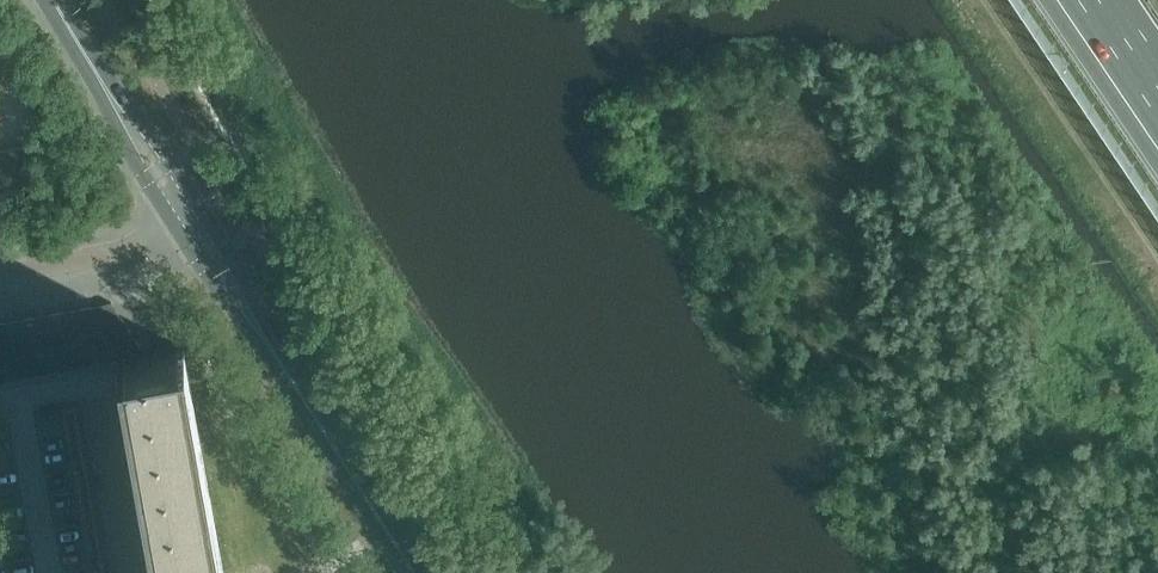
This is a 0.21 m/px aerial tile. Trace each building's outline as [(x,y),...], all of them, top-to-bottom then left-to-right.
[(27,346),(41,344),(36,315),(22,318),(27,346)] [(13,349),(8,321),(0,322),(0,351),(13,349)] [(102,362),(117,360),(112,331),(97,334),(102,362)] [(74,367),(88,365),(83,336),(69,339),(74,367)] [(32,375),(46,372),(41,344),(27,346),(32,375)] [(18,377),(32,375),(27,346),(13,349),(18,377)] [(184,348),(117,359),(156,572),(224,572),(184,348)]
